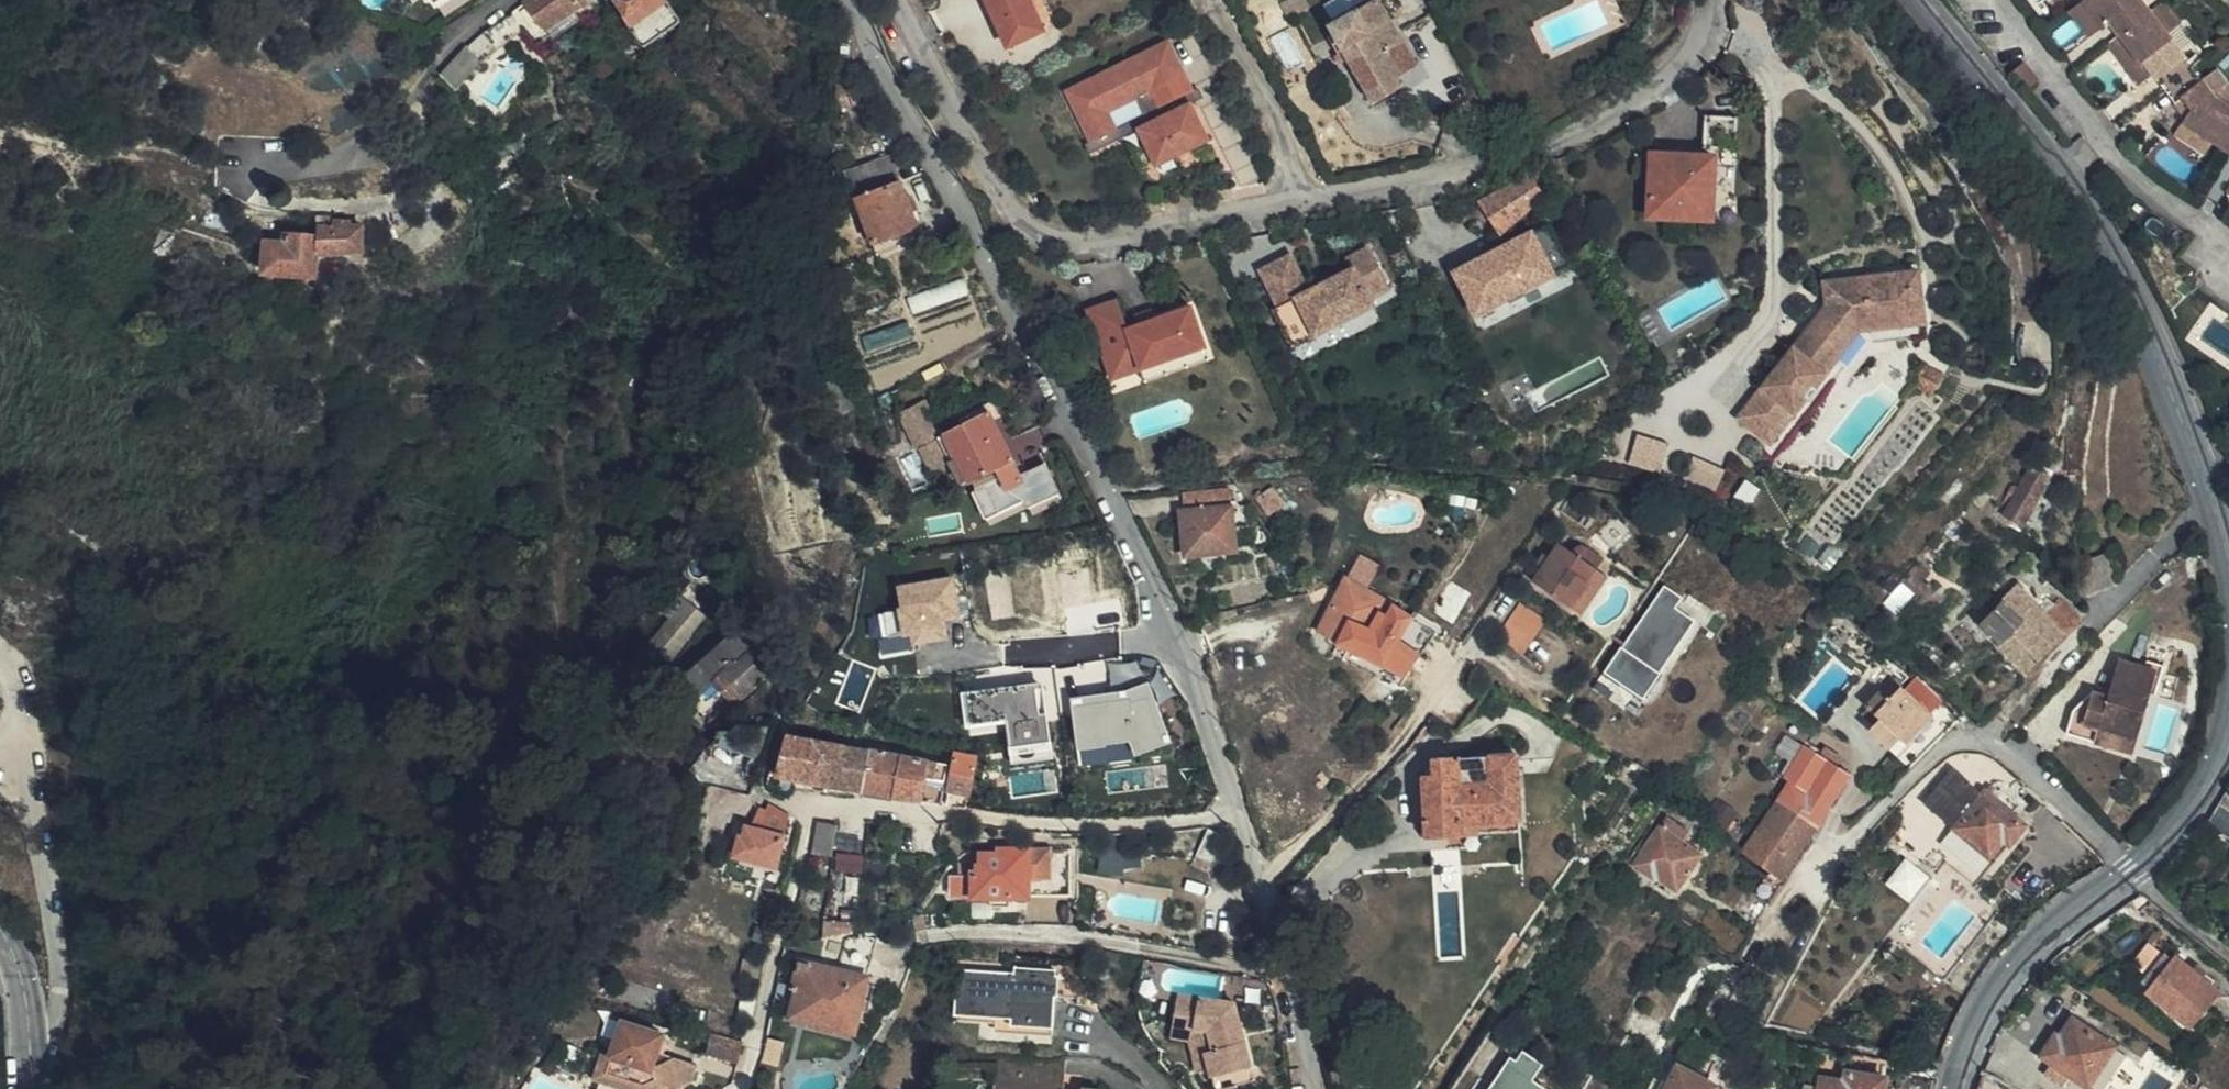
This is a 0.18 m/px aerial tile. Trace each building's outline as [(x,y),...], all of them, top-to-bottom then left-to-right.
[(439,9),(453,0),(432,0),(439,9)] [(527,6),(545,29),(578,6),(582,12),(590,6),(585,0),(535,0),(527,6)] [(665,0),(617,0),(629,17),(626,19),(646,48),(683,24),(665,0)] [(1008,46),(1041,30),(1028,0),(987,0),(1008,46)] [(2081,0),(2075,0),(2069,5),(2089,30),(2098,23),(2081,0)] [(2098,23),(2106,18),(2116,30),(2136,56),(2140,54),(2149,68),(2160,84),(2172,97),(2178,93),(2186,104),(2176,117),(2194,127),(2215,113),(2222,109),(2228,118),(2228,98),(2218,90),(2202,80),(2167,33),(2149,9),(2143,0),(2081,0),(2098,23)] [(2167,33),(2183,23),(2166,0),(2162,0),(2149,9),(2167,33)] [(1418,68),(1381,3),(1333,28),(1336,34),(1330,39),(1340,57),(1347,53),(1364,80),(1362,86),(1375,106),(1404,89),(1399,78),(1418,68)] [(513,15),(485,36),(494,50),(510,39),(524,30),(513,15)] [(2136,56),(2116,30),(2106,38),(2136,78),(2149,68),(2140,54),(2136,56)] [(494,50),(485,36),(466,52),(481,66),(482,66),(510,40),(510,39),(494,50)] [(1181,74),(1166,43),(1067,93),(1091,142),(1113,130),(1104,112),(1136,97),(1145,115),(1150,124),(1138,129),(1156,164),(1206,140),(1188,104),(1174,112),(1169,101),(1157,107),(1149,91),(1181,74)] [(466,52),(445,74),(458,89),(481,66),(466,52)] [(2035,79),(2019,62),(2008,71),(2026,88),(2035,79)] [(1194,102),(1181,74),(1149,91),(1157,107),(1169,101),(1174,112),(1188,104),(1194,102)] [(2222,109),(2215,113),(2194,127),(2194,128),(2207,138),(2224,149),(2228,139),(2228,118),(2222,109)] [(1150,124),(1145,115),(1113,130),(1091,142),(1095,151),(1138,129),(1150,124)] [(1739,119),(1707,117),(1705,151),(1724,151),(1738,153),(1739,119)] [(2181,136),(2194,127),(2176,117),(2168,127),(2181,136)] [(2194,128),(2194,127),(2181,136),(2200,148),(2207,138),(2194,128)] [(1715,159),(1653,156),(1652,177),(1650,217),(1669,218),(1694,219),(1713,221),(1715,159)] [(850,175),(881,256),(925,237),(891,158),(850,175)] [(1532,206),(1528,201),(1533,197),(1526,187),(1520,190),(1515,185),(1482,203),(1503,231),(1532,206)] [(1530,233),(1550,275),(1569,265),(1549,224),(1530,233)] [(361,257),(362,232),(345,231),(344,226),(335,226),(336,230),(316,230),(316,237),(285,238),(285,247),(266,247),(266,280),(315,279),(315,258),(361,257)] [(1530,233),(1455,271),(1474,312),(1550,275),(1530,233)] [(169,263),(176,243),(163,239),(155,259),(169,263)] [(1290,256),(1261,271),(1290,328),(1306,319),(1315,336),(1371,307),(1368,300),(1389,289),(1368,249),(1347,260),(1352,269),(1308,292),(1290,256)] [(198,277),(204,257),(190,252),(183,272),(198,277)] [(1911,275),(1910,267),(1868,271),(1869,279),(1911,275)] [(1919,274),(1825,285),(1828,311),(1829,324),(1818,337),(1805,339),(1740,419),(1770,444),(1771,444),(1839,360),(1836,348),(1849,334),(1862,332),(1886,330),(1887,343),(1906,342),(1904,328),(1925,325),(1919,274)] [(908,293),(915,319),(863,332),(872,369),(988,339),(972,276),(908,293)] [(1117,302),(1088,312),(1111,380),(1140,370),(1204,348),(1190,308),(1155,320),(1136,327),(1127,330),(1117,302)] [(1348,333),(1381,317),(1376,307),(1343,323),(1348,333)] [(1290,328),(1279,308),(1273,310),(1293,348),(1315,336),(1306,319),(1290,328)] [(1133,317),(1136,327),(1155,320),(1151,310),(1133,317)] [(1805,339),(1818,337),(1829,324),(1828,311),(1805,339)] [(1926,339),(1925,325),(1904,328),(1906,342),(1926,339)] [(1862,332),(1849,334),(1836,348),(1839,360),(1862,332)] [(1208,361),(1204,348),(1140,370),(1145,383),(1208,361)] [(1944,377),(1927,366),(1913,384),(1931,395),(1944,377)] [(829,401),(849,395),(846,385),(826,391),(829,401)] [(833,414),(853,406),(849,395),(829,401),(833,414)] [(926,405),(906,415),(930,469),(951,460),(926,405)] [(997,471),(1015,462),(990,412),(947,435),(969,484),(997,471)] [(1661,471),(1670,443),(1640,433),(1631,462),(1661,471)] [(1694,454),(1684,476),(1717,491),(1727,469),(1694,454)] [(1020,471),(1015,462),(997,471),(1001,480),(1020,471)] [(1001,480),(987,487),(1001,513),(1023,502),(1026,507),(1058,491),(1045,464),(1023,475),(1020,471),(1001,480)] [(2023,491),(2016,487),(2001,513),(2025,528),(2054,480),(2035,468),(2023,491)] [(1233,506),(1231,488),(1178,492),(1179,509),(1176,510),(1179,554),(1236,550),(1233,506)] [(1810,534),(1801,546),(1813,555),(1822,543),(1810,534)] [(1549,592),(1557,598),(1572,607),(1597,569),(1559,544),(1553,554),(1550,559),(1535,583),(1549,592)] [(962,637),(955,575),(901,581),(908,643),(962,637)] [(1608,670),(1646,696),(1698,619),(1678,605),(1683,597),(1666,586),(1608,670)] [(2028,673),(2067,637),(2048,618),(2047,615),(2018,587),(2004,600),(2007,604),(1984,627),(2028,673)] [(1524,601),(1500,635),(1525,652),(1549,618),(1524,601)] [(687,638),(702,620),(679,603),(664,619),(666,622),(647,645),(668,662),(688,640),(687,638)] [(2048,618),(2067,637),(2082,622),(2064,603),(2048,618)] [(1395,644),(1411,618),(1394,607),(1380,630),(1370,624),(1367,629),(1337,613),(1326,633),(1383,665),(1395,644)] [(899,608),(883,611),(887,632),(903,629),(899,608)] [(1409,652),(1395,644),(1383,665),(1398,673),(1409,652)] [(759,699),(735,671),(748,661),(740,651),(725,663),(717,655),(702,668),(732,701),(737,698),(747,709),(759,699)] [(2140,656),(2138,662),(2160,668),(2152,693),(2159,695),(2168,664),(2140,656)] [(2160,668),(2138,662),(2121,657),(2110,695),(2095,691),(2074,708),(2067,733),(2097,741),(2101,727),(2140,738),(2152,693),(2160,668)] [(1871,731),(1888,747),(1898,737),(1905,743),(1933,714),(1904,687),(1889,701),(1881,694),(1869,708),(1881,720),(1871,731)] [(1037,763),(1084,755),(1085,755),(1074,712),(1059,716),(1052,717),(1050,710),(1047,699),(1027,704),(1028,706),(1020,707),(1023,715),(1025,727),(1028,727),(1037,763)] [(1013,718),(1023,715),(1020,707),(1018,708),(1018,706),(1010,708),(1013,718)] [(1052,717),(1059,716),(1057,708),(1050,710),(1052,717)] [(2101,727),(2097,741),(2136,752),(2140,738),(2101,727)] [(828,785),(835,744),(786,735),(778,784),(795,786),(797,780),(828,785)] [(1898,737),(1888,747),(1896,754),(1905,743),(1898,737)] [(863,791),(871,750),(835,744),(828,785),(863,791)] [(894,797),(901,755),(871,750),(863,791),(894,797)] [(1792,781),(1829,809),(1851,774),(1814,750),(1792,781)] [(950,788),(968,793),(975,758),(956,754),(950,788)] [(937,761),(901,755),(894,797),(934,804),(940,805),(944,779),(934,776),(937,761)] [(1464,823),(1521,821),(1518,756),(1436,759),(1436,778),(1426,778),(1428,838),(1465,836),(1464,823)] [(1927,803),(1968,838),(1990,857),(2006,841),(2012,845),(2027,828),(1987,794),(1983,798),(1968,786),(1970,783),(1956,770),(1927,803)] [(1792,781),(1746,853),(1773,873),(1760,893),(1769,899),(1799,855),(1829,809),(1792,781)] [(2228,816),(2228,794),(2220,810),(2228,816)] [(1706,817),(1725,830),(1739,811),(1720,797),(1706,817)] [(774,866),(785,818),(775,808),(768,804),(761,833),(747,828),(738,858),(774,866)] [(2211,826),(2228,840),(2228,816),(2220,810),(2211,826)] [(1676,889),(1706,843),(1669,818),(1636,866),(1648,874),(1650,873),(1676,889)] [(816,824),(814,830),(811,859),(832,861),(836,825),(816,824)] [(1955,854),(1984,878),(1997,863),(1990,857),(1968,838),(1955,854)] [(1990,857),(1997,863),(2012,845),(2006,841),(1990,857)] [(1071,897),(1071,851),(1029,851),(998,850),(998,854),(981,854),(981,865),(959,865),(959,876),(949,876),(949,896),(973,896),(973,898),(1028,898),(1028,896),(1071,897)] [(1909,897),(1928,874),(1908,857),(1888,881),(1909,897)] [(919,915),(910,919),(916,932),(925,928),(919,915)] [(870,961),(873,941),(848,939),(843,955),(870,961)] [(2192,1029),(2212,1005),(2220,994),(2176,959),(2148,993),(2192,1029)] [(850,1033),(863,980),(799,965),(791,988),(797,990),(789,1019),(850,1033)] [(1052,1027),(1055,997),(1060,997),(1062,977),(957,968),(952,1018),(1052,1027)] [(1732,983),(1724,979),(1717,994),(1724,998),(1732,983)] [(1175,1024),(1200,1028),(1211,1067),(1217,1088),(1218,1088),(1255,1079),(1234,1001),(1179,995),(1175,1024)] [(2056,1037),(2043,1059),(2088,1088),(2113,1046),(2074,1022),(2062,1041),(2056,1037)] [(1200,1028),(1175,1024),(1173,1037),(1190,1039),(1199,1070),(1211,1067),(1200,1028)] [(601,1054),(591,1086),(596,1088),(595,1088),(628,1088),(629,1086),(640,1088),(679,1088),(688,1084),(693,1068),(660,1058),(654,1056),(657,1047),(659,1040),(618,1027),(608,1057),(601,1054)] [(733,1066),(739,1048),(710,1039),(705,1057),(733,1066)] [(1489,1088),(1545,1088),(1534,1082),(1547,1062),(1519,1043),(1489,1088)] [(663,1049),(657,1047),(654,1056),(660,1058),(663,1049)] [(995,1054),(992,1088),(1062,1088),(1064,1057),(995,1054)] [(1669,1086),(1667,1088),(1717,1088),(1678,1068),(1669,1086)] [(1886,1079),(1851,1075),(1849,1086),(1827,1083),(1826,1088),(1885,1088),(1886,1079)] [(1669,1086),(1658,1079),(1652,1088),(1667,1088),(1669,1086)]
